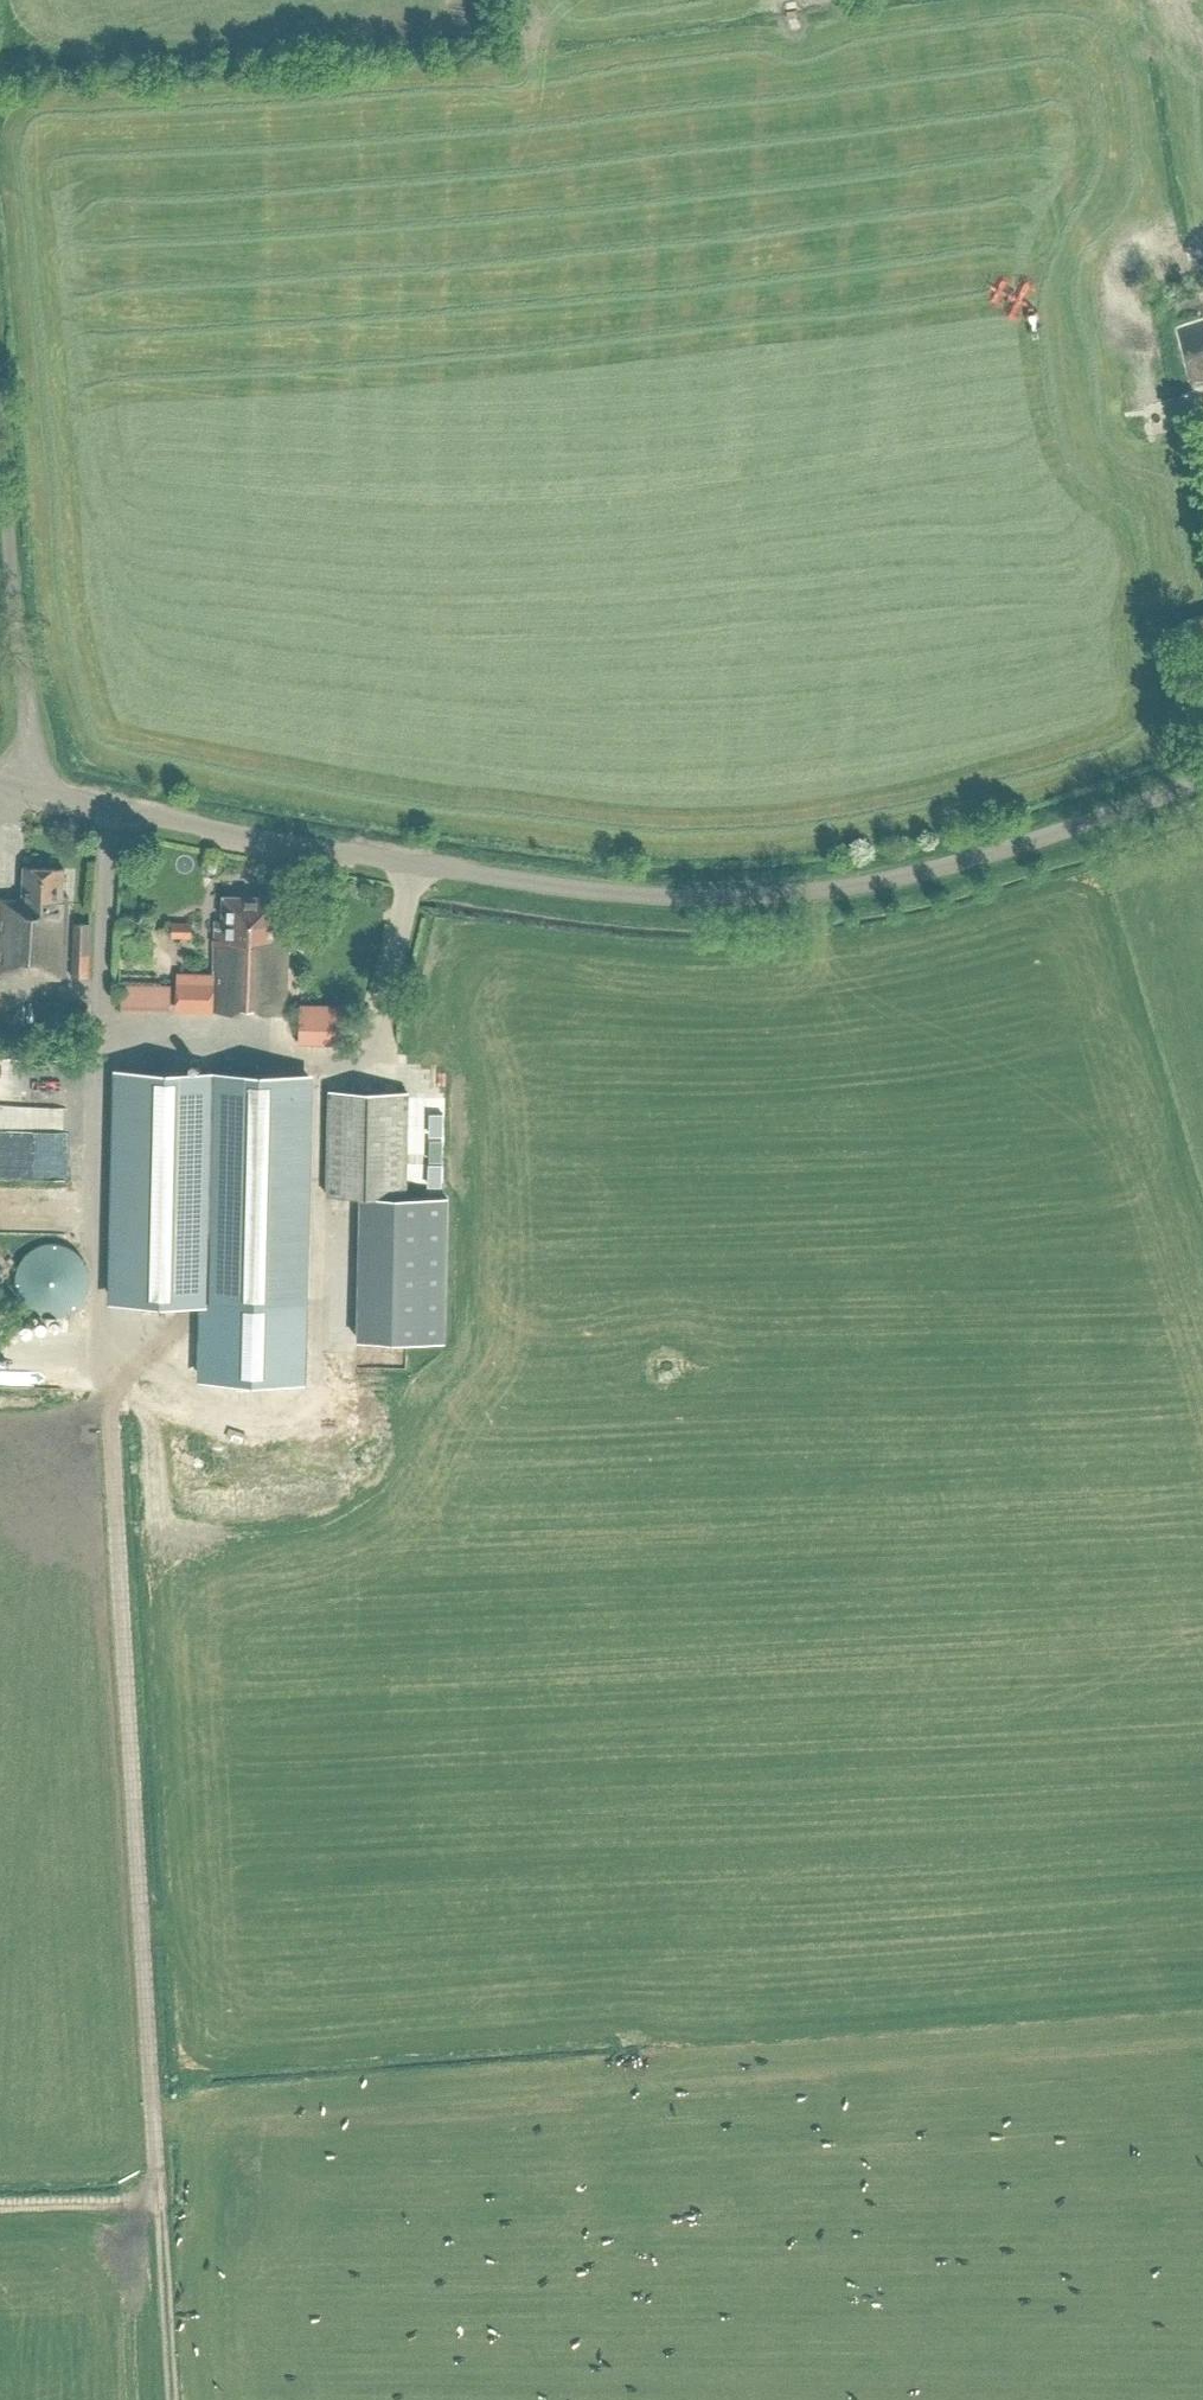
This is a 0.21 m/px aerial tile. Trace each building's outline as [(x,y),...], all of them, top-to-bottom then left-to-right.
[(1202,373),(1202,355),(1194,355),(1194,372),(1202,373)] [(60,976),(66,898),(61,898),(63,870),(24,867),(21,900),(0,898),(0,971),(60,976)] [(218,923),(211,923),(210,970),(177,972),(176,1009),(281,1012),(284,901),(219,899),(218,923)] [(170,919),(171,937),(191,937),(192,918),(170,919)] [(72,976),(89,977),(91,923),(73,924),(72,976)] [(172,984),(121,984),(121,1008),(170,1009),(172,984)] [(298,1042),(346,1043),(348,1003),(300,1001),(298,1042)] [(302,1303),(308,1074),(119,1070),(114,1299),(302,1303)] [(328,1194),(366,1195),(405,1196),(407,1093),(329,1091),(328,1194)] [(25,1156),(23,1124),(0,1125),(0,1158),(25,1156)] [(45,1215),(44,1185),(0,1186),(0,1217),(45,1215)] [(405,1196),(366,1195),(364,1339),(444,1340),(446,1196),(405,1196)] [(88,1282),(89,1279),(88,1275),(88,1272),(87,1269),(86,1266),(85,1263),(84,1260),(82,1257),(80,1255),(78,1253),(75,1250),(73,1248),(70,1247),(67,1245),(64,1244),(61,1243),(58,1242),(55,1242),(52,1242),(49,1242),(45,1242),(42,1243),(39,1244),(36,1245),(33,1247),(31,1248),(28,1250),(26,1253),(24,1255),(22,1257),(20,1260),(18,1263),(17,1266),(16,1269),(16,1272),(15,1275),(15,1279),(15,1282),(16,1285),(16,1288),(17,1291),(18,1294),(20,1297),(22,1300),(24,1302),(26,1305),(28,1307),(31,1309),(33,1310),(36,1312),(39,1313),(42,1314),(45,1315),(52,1315),(58,1315),(61,1314),(64,1313),(67,1312),(70,1310),(73,1309),(75,1307),(78,1305),(80,1302),(82,1300),(84,1297),(85,1294),(86,1291),(87,1288),(88,1285),(88,1282)] [(275,1352),(276,1337),(248,1336),(248,1351),(275,1352)]
